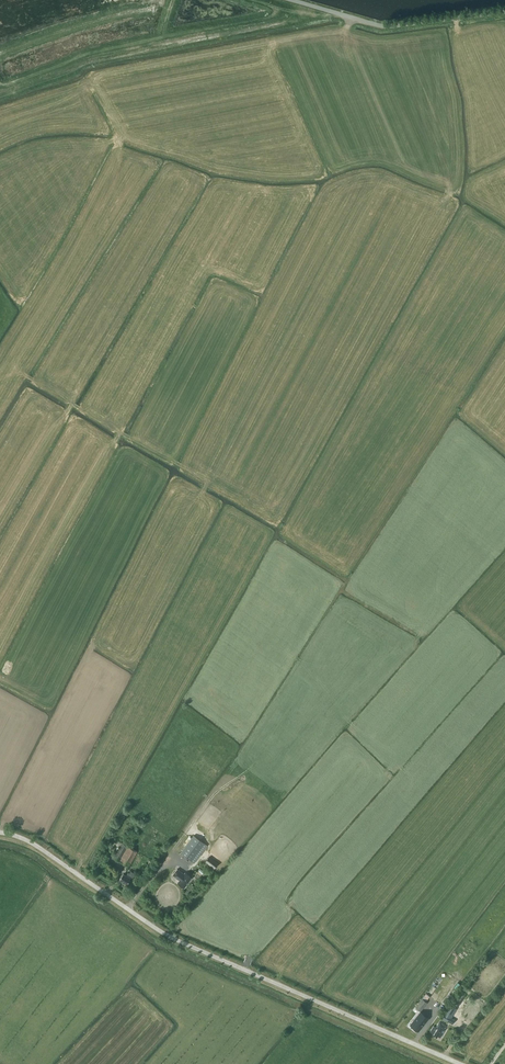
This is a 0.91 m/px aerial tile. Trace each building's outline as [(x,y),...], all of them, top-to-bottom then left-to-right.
[(205,843),(194,835),(181,853),(191,861),(205,843)] [(122,842),(114,857),(120,861),(129,866),(137,851),(122,842)] [(218,863),(209,856),(205,861),(214,868),(218,863)] [(180,879),(178,882),(185,887),(192,877),(185,872),(184,873),(177,868),(173,875),(180,879)] [(130,873),(128,872),(127,874),(126,875),(123,873),(119,880),(127,884),(132,877),(133,877),(135,873),(131,871),(130,873)] [(464,995),(459,991),(452,1001),(457,1005),(464,995)] [(421,1011),(427,1002),(422,998),(416,1007),(421,1011)] [(457,1008),(449,1003),(441,1017),(453,1024),(456,1018),(449,1014),(452,1011),(454,1013),(457,1008)] [(410,1024),(419,1031),(429,1018),(422,1012),(420,1011),(414,1020),(410,1024)] [(445,1029),(446,1026),(439,1022),(436,1027),(434,1026),(430,1031),(434,1034),(433,1035),(437,1037),(438,1036),(441,1037),(443,1032),(444,1030),(445,1031),(446,1029),(445,1029)]
